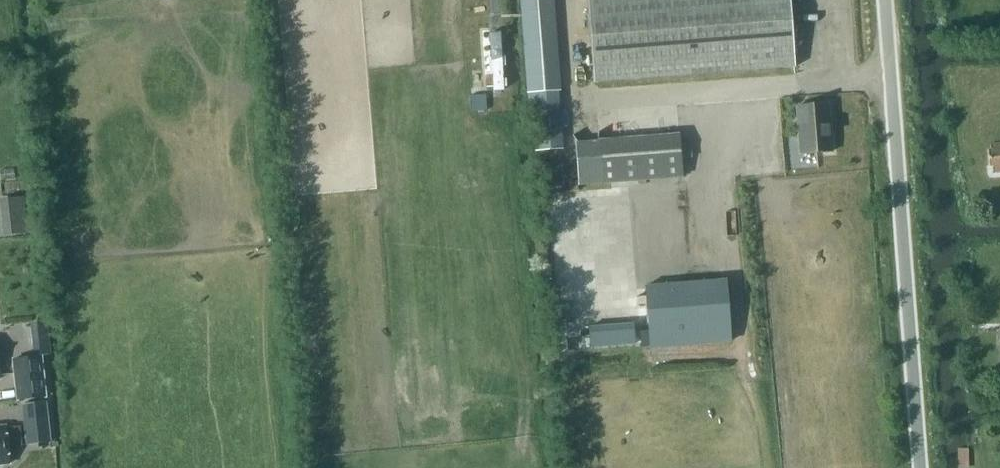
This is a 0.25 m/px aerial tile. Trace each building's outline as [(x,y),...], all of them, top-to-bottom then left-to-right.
[(590,82),(793,67),(787,0),(584,0),(590,82)] [(508,88),(505,32),(489,33),(492,89),(508,88)] [(534,152),(561,149),(558,102),(530,104),(534,152)] [(796,107),(799,154),(832,151),(828,104),(796,107)] [(601,184),(598,142),(574,143),(578,186),(601,184)] [(999,171),(999,144),(990,144),(991,150),(987,150),(988,166),(992,165),(993,172),(999,171)] [(561,185),(559,163),(537,165),(539,186),(561,185)] [(726,280),(645,286),(649,347),(730,341),(726,280)] [(34,320),(36,353),(51,352),(49,319),(34,320)] [(42,355),(12,359),(16,400),(47,398),(42,355)] [(49,423),(30,425),(32,444),(51,442),(49,423)] [(8,464),(6,447),(21,445),(19,427),(4,428),(4,426),(0,427),(0,465),(8,464)]
